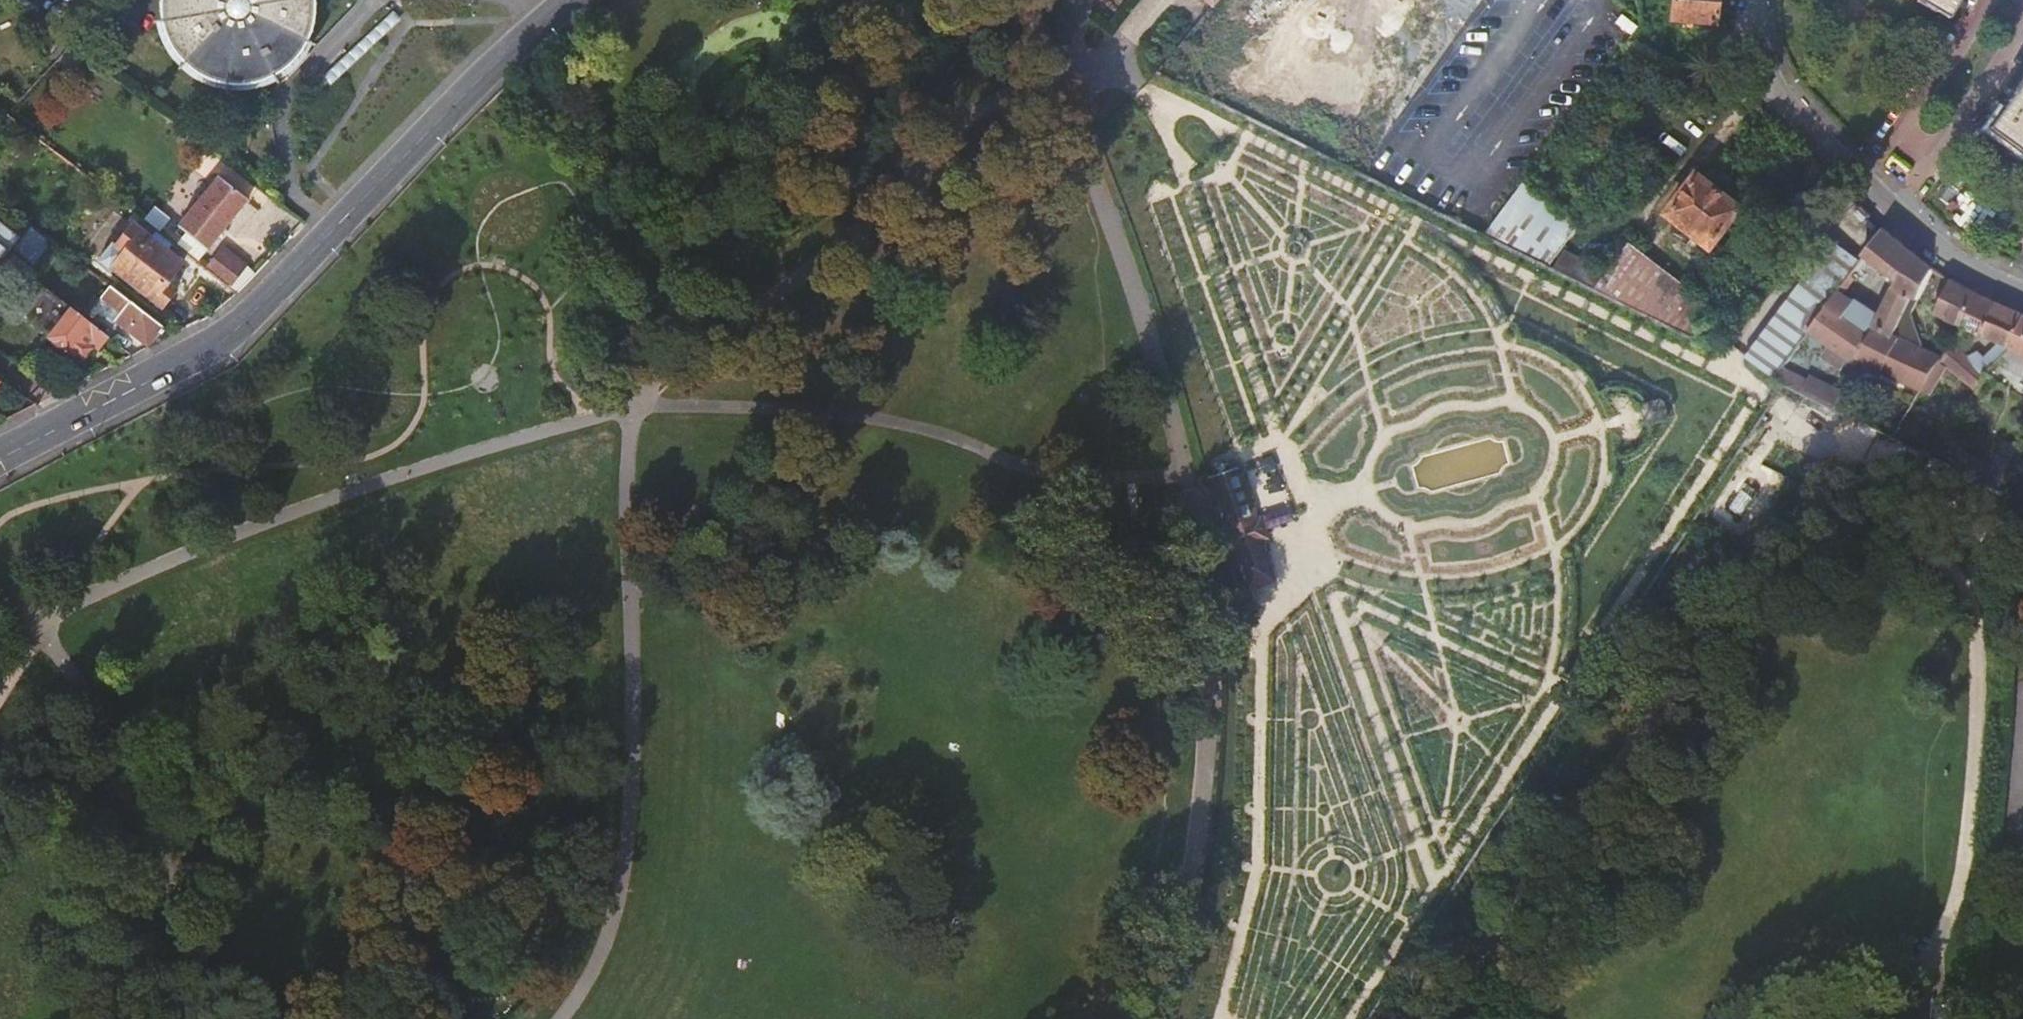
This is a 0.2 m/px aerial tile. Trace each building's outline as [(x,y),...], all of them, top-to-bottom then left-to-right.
[(159,6),(160,30),(161,32),(168,53),(183,72),(185,74),(203,86),(226,93),(228,93),(250,93),(273,84),(275,83),(292,70),(306,50),(307,48),(313,27),(312,3),(312,1),(312,0),(161,0),(159,6)] [(1209,10),(1217,0),(1196,0),(1209,10)] [(1670,21),(1714,24),(1716,0),(1672,0),(1670,21)] [(1948,20),(1959,0),(1914,0),(1948,20)] [(401,21),(393,13),(323,78),(331,87),(401,21)] [(69,48),(61,41),(49,54),(57,61),(69,48)] [(176,79),(178,81),(185,74),(183,72),(176,79)] [(2014,92),(2013,91),(2006,102),(2007,103),(1988,130),(2022,154),(2022,153),(2022,79),(2014,92)] [(178,227),(179,228),(207,251),(248,201),(218,177),(178,227)] [(1692,180),(1659,223),(1706,259),(1739,216),(1692,180)] [(1483,236),(1549,267),(1578,227),(1521,185),(1483,236)] [(146,219),(160,230),(167,220),(154,209),(146,219)] [(17,238),(0,224),(0,261),(17,238)] [(132,224),(114,247),(122,254),(111,268),(162,308),(175,291),(166,284),(182,263),(132,224)] [(35,269),(54,244),(32,227),(13,252),(35,269)] [(200,259),(207,251),(179,228),(172,237),(200,259)] [(1884,230),(1850,275),(1855,278),(1864,267),(1867,269),(1873,261),(1898,282),(1880,320),(1876,330),(1891,337),(1892,335),(1912,296),(1918,298),(1933,269),(1913,253),(1884,230)] [(1746,357),(1771,376),(1859,259),(1833,242),(1746,357)] [(109,271),(111,268),(122,254),(114,247),(110,244),(96,262),(109,271)] [(1593,291),(1674,331),(1701,293),(1695,288),(1690,294),(1627,246),(1593,291)] [(221,251),(208,267),(230,284),(243,268),(221,251)] [(1973,292),(1950,281),(1936,315),(1945,319),(1943,325),(1957,331),(1973,292)] [(129,304),(115,293),(110,289),(89,316),(95,320),(99,315),(116,328),(119,324),(149,348),(163,329),(130,303),(129,304)] [(1845,314),(1854,301),(1839,291),(1807,332),(1848,360),(1845,365),(1854,372),(1859,361),(1873,335),(1845,314)] [(1957,331),(1963,333),(1967,328),(1982,335),(1995,302),(1982,296),(1973,292),(1957,331)] [(1880,320),(1854,301),(1845,314),(1873,335),(1876,330),(1880,320)] [(1963,333),(1976,339),(1978,335),(1981,337),(2010,349),(2022,321),(2022,315),(2018,313),(2009,309),(1995,302),(1982,335),(1967,328),(1963,333)] [(110,342),(74,315),(52,343),(77,363),(81,358),(85,361),(95,349),(101,354),(110,342)] [(2022,355),(2022,321),(2010,349),(2022,355)] [(1873,335),(1859,361),(1921,390),(1938,361),(1939,359),(1892,335),(1891,337),(1876,330),(1873,335)] [(1978,393),(1987,373),(1953,347),(1947,355),(1943,361),(1939,359),(1938,361),(1978,393)] [(1808,381),(1781,368),(1772,379),(1783,385),(1801,394),(1808,381)] [(1810,375),(1808,381),(1801,394),(1834,410),(1844,392),(1810,375)] [(1892,429),(1887,437),(1892,439),(1897,432),(1892,429)] [(2004,442),(1997,455),(2009,462),(2015,448),(2004,442)] [(1961,452),(1952,468),(1997,490),(2009,462),(1997,455),(1991,467),(1961,452)] [(1207,478),(1231,553),(1236,551),(1249,590),(1277,581),(1264,541),(1270,539),(1262,515),(1258,516),(1242,467),(1207,478)]
